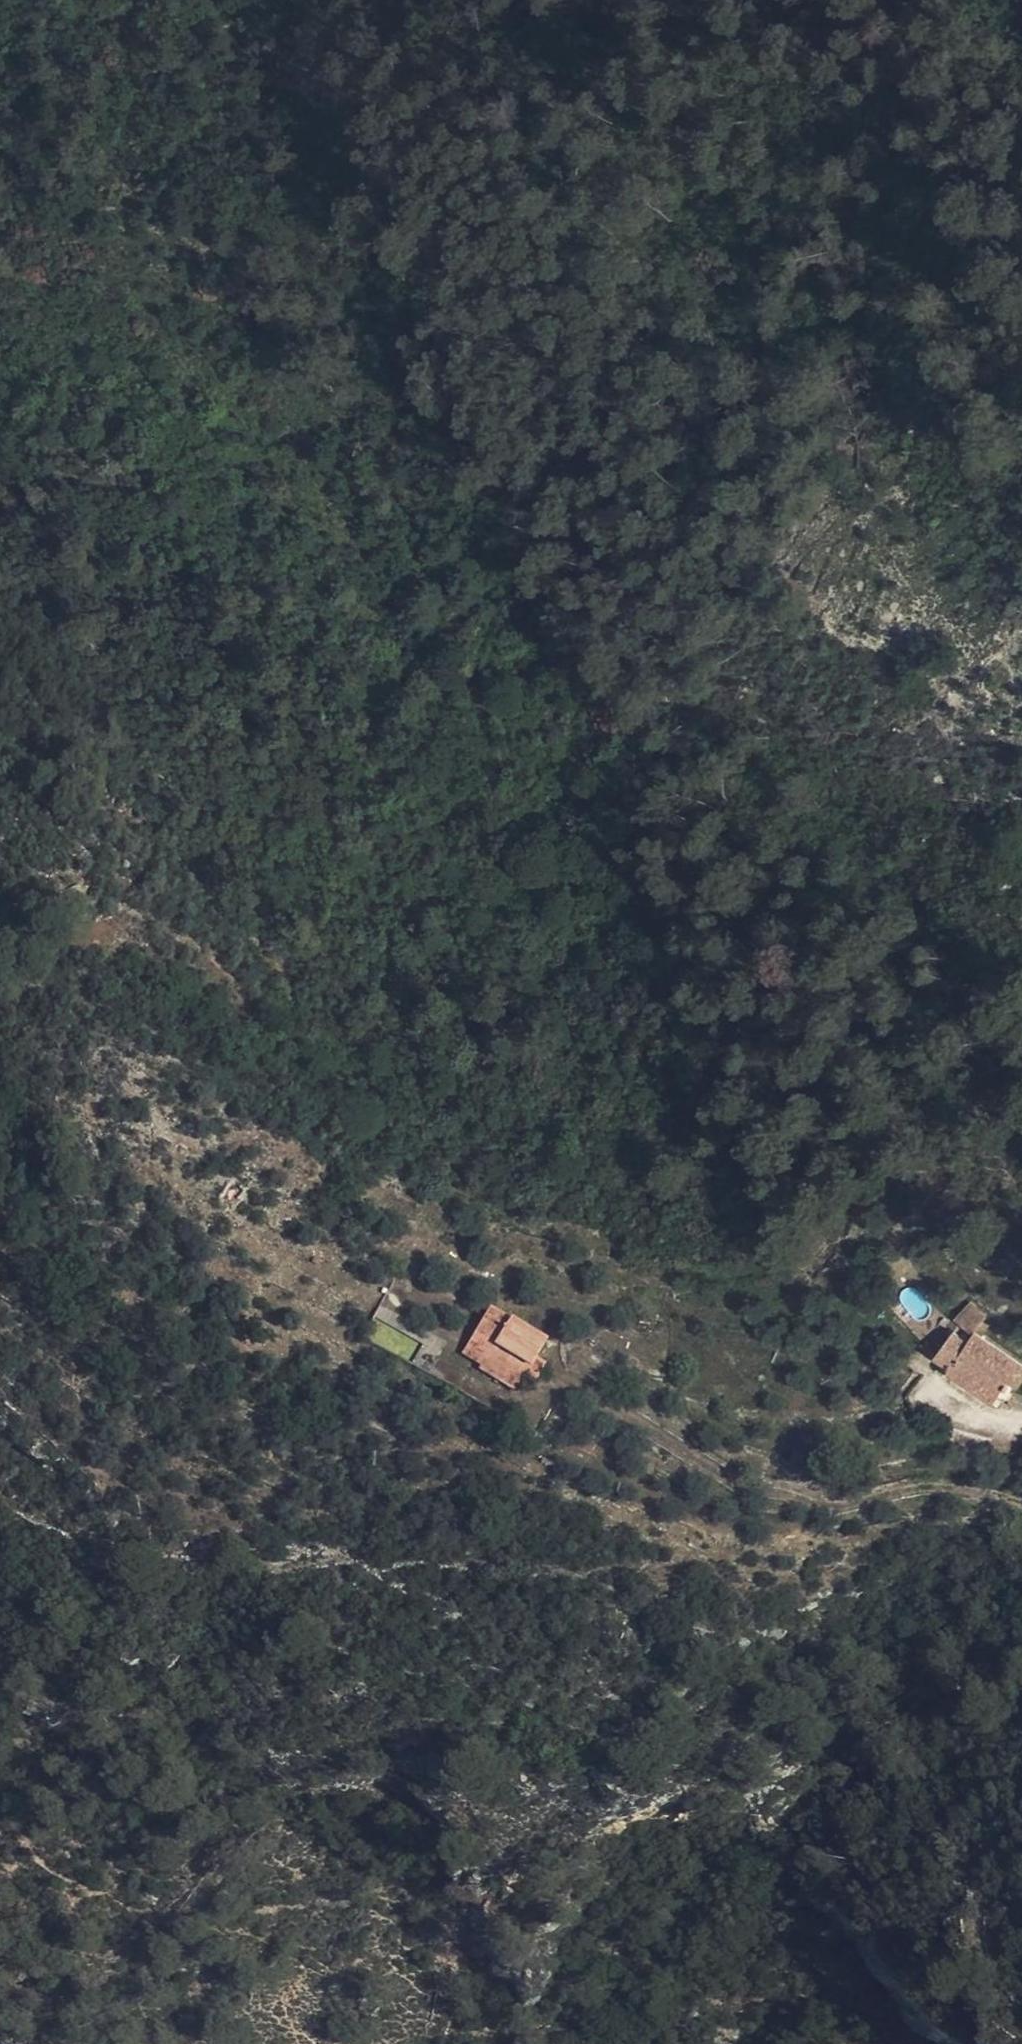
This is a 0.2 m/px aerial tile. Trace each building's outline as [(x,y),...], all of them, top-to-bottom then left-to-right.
[(993,1345),(1004,1329),(984,1314),(973,1332),(993,1345)] [(516,1325),(501,1349),(521,1361),(535,1337),(516,1325)] [(557,1382),(562,1374),(572,1357),(535,1337),(521,1361),(557,1382)] [(971,1389),(1020,1416),(1021,1414),(1021,1362),(998,1348),(992,1357),(976,1349),(961,1375),(975,1382),(971,1389)] [(501,1349),(488,1370),(507,1382),(521,1361),(501,1349)] [(562,1374),(557,1382),(521,1361),(507,1382),(505,1387),(541,1407),(550,1394),(558,1399),(570,1380),(562,1374)]
